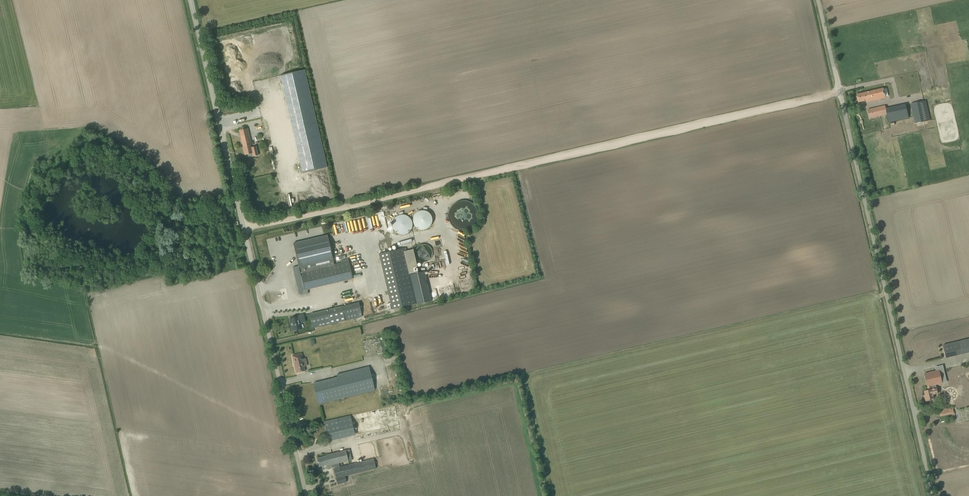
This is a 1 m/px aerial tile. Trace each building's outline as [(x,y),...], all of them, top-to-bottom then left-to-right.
[(321,130),(319,130),(307,70),(283,74),(302,173),(329,168),(321,130)] [(856,94),(858,102),(866,100),(866,102),(885,98),(883,88),(856,94)] [(910,104),(914,124),(929,121),(926,104),(924,104),(923,101),(910,104)] [(906,104),(886,109),(887,115),(888,122),(908,118),(906,104)] [(873,109),(868,110),(870,118),(875,117),(877,117),(887,115),(886,109),(885,106),(873,109)] [(234,110),(235,113),(236,120),(252,117),(250,109),(245,111),(244,108),(234,110)] [(239,130),(245,155),(252,153),(253,157),(258,155),(256,146),(252,147),(247,128),(239,130)] [(448,216),(448,217),(448,218),(449,220),(449,221),(450,222),(450,223),(451,224),(452,225),(453,226),(454,227),(455,228),(456,229),(457,229),(458,230),(459,230),(461,231),(462,231),(463,231),(465,231),(466,231),(467,230),(468,230),(470,229),(471,229),(472,228),(473,227),(474,226),(475,225),(476,224),(476,223),(477,222),(477,221),(478,220),(478,218),(478,217),(478,216),(478,214),(478,213),(478,212),(477,211),(477,209),(476,208),(476,207),(475,206),(474,205),(473,204),(472,203),(471,203),(470,202),(468,202),(467,201),(466,201),(465,201),(463,201),(462,201),(461,201),(459,201),(458,202),(457,202),(456,203),(455,203),(454,204),(453,205),(452,206),(451,207),(450,208),(450,209),(449,211),(449,212),(448,213),(448,214),(448,216)] [(412,220),(412,221),(412,222),(413,223),(413,224),(414,225),(414,226),(415,227),(416,228),(417,228),(417,229),(418,229),(419,230),(420,230),(421,230),(422,230),(423,230),(424,230),(425,230),(426,230),(426,229),(427,229),(428,228),(429,228),(429,227),(430,227),(430,226),(431,225),(431,224),(432,224),(432,223),(432,222),(432,221),(432,220),(432,219),(432,218),(432,217),(431,216),(431,215),(430,214),(429,213),(428,212),(427,212),(426,211),(425,211),(424,210),(423,210),(422,210),(421,210),(420,211),(419,211),(418,211),(417,212),(416,213),(415,213),(415,214),(414,214),(414,215),(413,216),(413,217),(413,218),(412,218),(412,219),(412,220)] [(392,225),(392,226),(392,227),(393,228),(393,229),(393,230),(394,230),(394,231),(395,232),(396,232),(396,233),(397,233),(398,234),(399,234),(400,234),(400,235),(401,235),(402,235),(403,235),(404,235),(405,234),(406,234),(407,233),(408,233),(408,232),(409,232),(410,231),(410,230),(411,230),(411,229),(411,228),(412,227),(412,226),(412,225),(412,224),(412,223),(412,222),(411,221),(411,220),(410,219),(410,218),(409,218),(408,217),(407,216),(406,216),(405,215),(404,215),(403,215),(402,215),(401,215),(400,215),(399,215),(398,216),(397,216),(396,217),(395,218),(394,218),(394,219),(393,220),(393,221),(392,222),(392,223),(392,224),(392,225)] [(299,293),(301,295),(308,293),(307,290),(303,274),(335,266),(327,235),(293,243),(298,266),(293,267),(299,293)] [(416,248),(415,249),(415,250),(415,251),(414,252),(414,253),(414,254),(414,255),(415,255),(415,256),(415,257),(415,258),(416,258),(416,259),(417,259),(417,260),(418,261),(419,261),(420,262),(421,262),(422,262),(423,262),(424,262),(425,262),(426,262),(427,261),(428,261),(429,260),(430,259),(431,258),(431,257),(432,256),(432,255),(432,254),(432,253),(432,252),(432,251),(432,250),(431,249),(431,248),(430,247),(429,246),(428,246),(428,245),(427,245),(426,245),(426,244),(425,244),(424,244),(423,244),(422,244),(421,244),(420,245),(419,245),(418,246),(417,246),(417,247),(416,247),(416,248)] [(418,272),(413,249),(406,251),(405,248),(379,254),(392,310),(416,304),(409,274),(418,272)] [(424,272),(410,275),(417,305),(431,302),(424,272)] [(309,314),(312,329),(362,317),(358,302),(309,314)] [(292,330),(293,331),(302,328),(300,322),(299,323),(299,320),(304,319),(303,314),(294,317),(294,318),(290,319),(291,324),(291,323),(293,330),(292,330)] [(960,354),(957,342),(943,345),(946,358),(960,354)] [(292,355),(296,373),(305,371),(302,359),(303,359),(301,353),(292,355)] [(313,384),(318,404),(375,390),(369,366),(336,374),(337,377),(313,384)] [(942,383),(939,370),(924,374),(927,387),(928,390),(924,391),(925,396),(924,397),(926,401),(930,400),(930,399),(932,399),(931,395),(938,393),(937,388),(936,388),(936,385),(942,383)] [(939,410),(940,417),(952,414),(952,416),(955,415),(954,413),(953,408),(939,410)] [(337,426),(352,423),(350,415),(324,421),(328,441),(340,439),(337,426)] [(326,456),(317,458),(319,467),(326,465),(327,469),(339,466),(339,463),(352,460),(349,449),(325,455),(326,456)] [(333,468),(336,478),(337,484),(346,482),(345,476),(376,469),(373,459),(333,468)]
